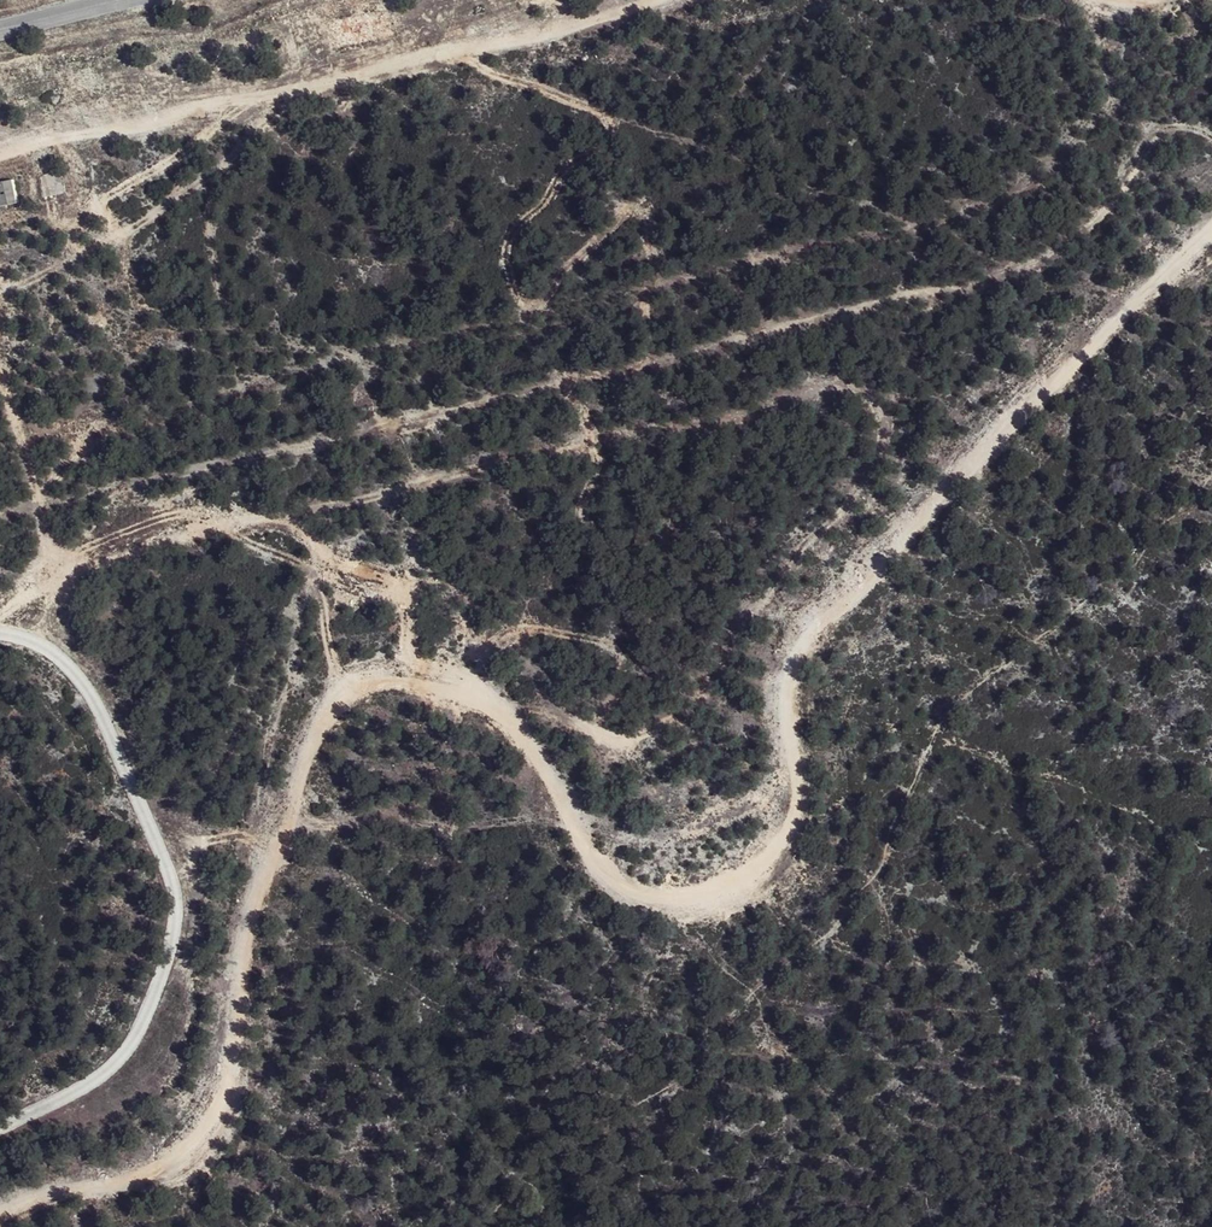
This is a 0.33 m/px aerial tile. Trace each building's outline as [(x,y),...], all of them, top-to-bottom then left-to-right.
[(10,180),(0,182),(0,205),(14,203),(10,180)]
